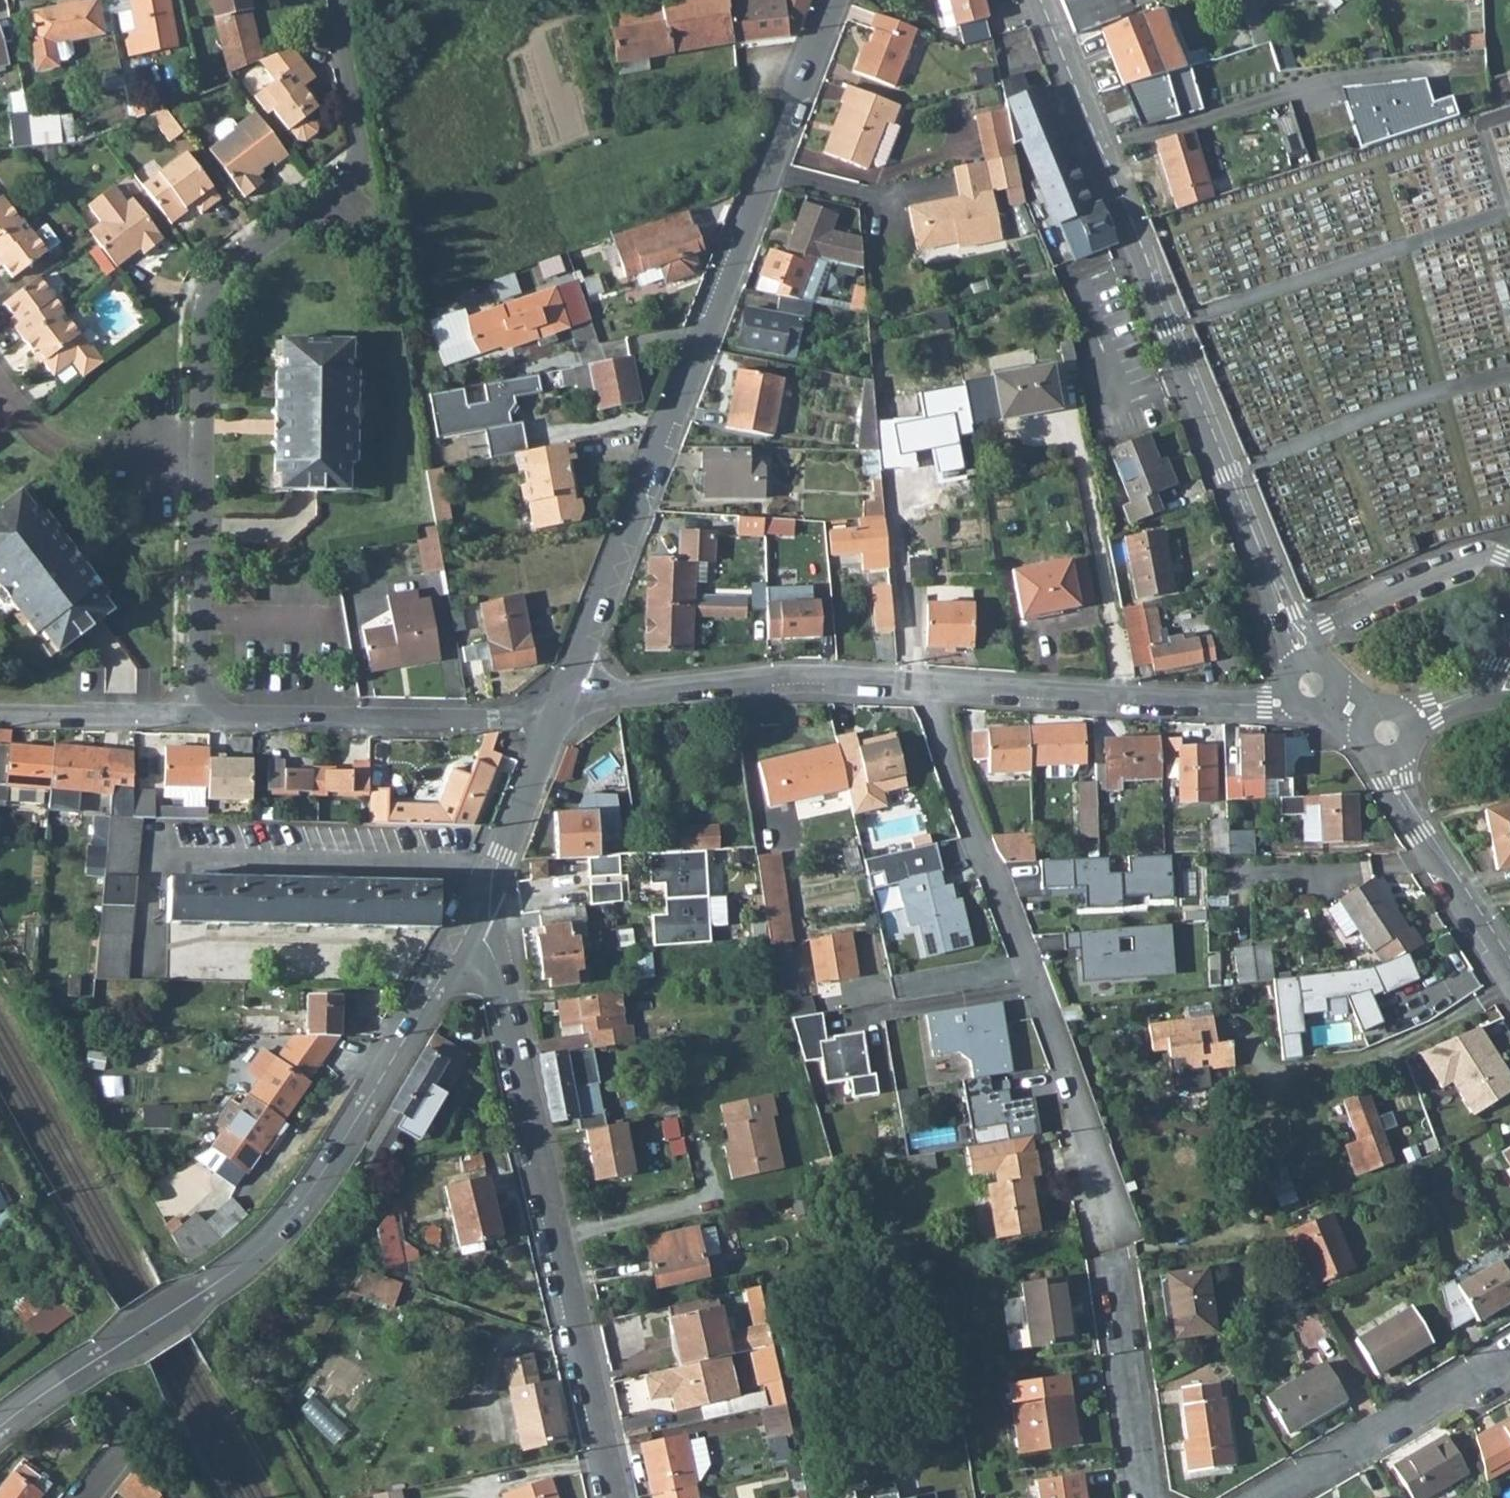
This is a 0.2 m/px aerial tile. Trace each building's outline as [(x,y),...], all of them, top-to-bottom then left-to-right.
[(70,40),(103,33),(97,0),(31,13),(35,36),(30,37),(37,71),(59,67),(58,61),(54,43),(70,40)] [(109,15),(117,14),(131,11),(129,0),(107,0),(109,15)] [(131,11),(134,31),(123,33),(127,54),(176,45),(168,0),(129,0),(131,11)] [(262,59),(247,0),(210,0),(227,72),(229,72),(257,61),(262,59)] [(734,43),(727,0),(605,0),(615,63),(617,62),(646,57),(734,43)] [(734,43),(797,36),(810,0),(727,0),(734,43)] [(982,0),(947,0),(954,27),(987,19),(982,0)] [(1074,35),(1119,18),(1118,16),(1131,12),(1131,9),(1127,0),(1060,0),(1074,35)] [(1254,46),(1269,42),(1255,0),(1240,0),(1254,46)] [(1100,32),(1122,86),(1183,68),(1159,8),(1100,32)] [(117,14),(121,34),(123,33),(134,31),(131,11),(117,14)] [(869,29),(873,30),(868,44),(864,55),(859,54),(852,72),(893,88),(916,29),(875,14),(869,29)] [(54,43),(58,61),(68,59),(73,53),(70,40),(54,43)] [(859,54),(864,55),(868,44),(864,43),(859,54)] [(302,88),(315,78),(302,60),(292,48),(262,59),(257,61),(273,82),(254,97),(268,115),(273,111),(288,132),(290,130),(298,140),(305,141),(317,132),(318,125),(310,115),(318,109),(302,88)] [(1288,48),(1272,53),(1278,71),(1294,69),(1288,48)] [(617,62),(619,75),(648,70),(646,57),(617,62)] [(1183,68),(1122,86),(1139,127),(1200,110),(1188,65),(1183,68)] [(1021,142),(1036,180),(1030,182),(1040,205),(1046,203),(1054,223),(1037,230),(1052,269),(1074,260),(1074,259),(1114,243),(1098,203),(1089,207),(1041,87),(1028,93),(1021,74),(1000,83),(1005,109),(1012,145),(1021,142)] [(120,77),(122,85),(132,84),(130,75),(120,77)] [(1424,80),(1339,89),(1347,116),(1360,148),(1458,116),(1451,96),(1432,102),(1424,80)] [(132,84),(122,85),(127,116),(137,114),(132,84)] [(898,106),(847,86),(840,102),(843,103),(823,153),(865,169),(867,164),(884,122),(890,125),(898,106)] [(8,95),(10,116),(26,114),(23,92),(8,95)] [(1012,145),(1005,109),(975,115),(985,162),(1015,155),(1012,145)] [(182,133),(165,110),(149,116),(168,143),(182,133)] [(26,114),(31,147),(60,144),(59,132),(57,111),(26,114)] [(288,156),(254,112),(234,127),(232,129),(233,130),(220,140),(208,150),(244,197),(263,183),(255,173),(270,161),(274,166),(288,156)] [(8,116),(11,148),(31,147),(26,114),(10,116),(8,116)] [(1304,148),(1299,134),(1292,115),(1275,120),(1285,154),(1304,148)] [(77,131),(81,142),(111,130),(107,120),(77,131)] [(220,140),(233,130),(232,129),(234,127),(231,121),(225,121),(215,127),(215,134),(220,140)] [(890,125),(884,122),(867,164),(877,167),(884,163),(898,128),(890,125)] [(1212,197),(1191,130),(1156,141),(1160,155),(1165,172),(1177,208),(1212,197)] [(59,132),(60,144),(73,143),(72,131),(59,132)] [(141,186),(170,225),(187,212),(185,209),(192,203),(194,206),(201,214),(220,199),(184,152),(141,186)] [(991,192),(1022,186),(1015,155),(985,162),(953,168),(960,198),(908,208),(917,251),(957,243),(958,249),(1001,240),(991,192)] [(88,205),(100,222),(88,232),(115,268),(129,258),(125,252),(135,245),(139,250),(143,255),(164,240),(132,198),(126,203),(113,186),(88,205)] [(833,203),(805,196),(785,250),(792,253),(812,258),(826,261),(862,269),(860,240),(844,237),(827,233),(828,227),(832,228),(835,219),(821,216),(822,210),(831,212),(833,203)] [(19,221),(1,197),(0,197),(0,235),(19,221)] [(185,209),(187,212),(194,206),(192,203),(185,209)] [(700,251),(687,212),(610,238),(624,277),(635,273),(659,265),(663,277),(665,283),(692,274),(689,266),(696,264),(692,254),(700,251)] [(0,235),(0,264),(11,279),(46,252),(45,251),(30,231),(21,219),(19,221),(0,235)] [(30,231),(45,251),(55,244),(40,224),(30,231)] [(125,252),(129,258),(139,250),(135,245),(125,252)] [(797,300),(812,258),(792,253),(789,259),(769,251),(759,276),(780,284),(775,296),(779,296),(797,300)] [(797,300),(810,302),(826,261),(812,258),(797,300)] [(635,273),(639,285),(663,277),(659,265),(635,273)] [(18,324),(14,328),(23,340),(61,311),(63,310),(38,277),(3,304),(18,324)] [(557,298),(567,328),(589,320),(576,280),(553,287),(557,298)] [(851,310),(867,313),(864,287),(855,286),(851,310)] [(545,290),(549,301),(557,298),(553,287),(545,290)] [(557,298),(549,301),(545,290),(465,318),(478,353),(508,343),(509,348),(534,339),(539,354),(556,348),(551,334),(567,328),(557,298)] [(810,302),(797,300),(779,296),(775,315),(745,309),(738,348),(781,356),(796,359),(799,341),(796,341),(800,320),(808,322),(810,302)] [(443,364),(477,353),(465,318),(462,308),(428,320),(443,364)] [(71,321),(68,320),(61,311),(23,340),(33,353),(35,351),(36,350),(43,359),(42,361),(53,376),(71,363),(82,378),(103,362),(91,346),(88,348),(78,334),(79,331),(71,321)] [(354,464),(355,372),(350,372),(350,341),(280,340),(280,371),(275,371),(274,476),(279,476),(279,490),(347,491),(347,464),(354,464)] [(35,351),(42,361),(43,359),(36,350),(35,351)] [(639,403),(629,357),(537,374),(540,390),(576,383),(579,397),(594,394),(597,411),(639,403)] [(1065,364),(1054,366),(1061,404),(1072,402),(1065,364)] [(1059,410),(1052,366),(992,377),(999,416),(1025,412),(1026,416),(1059,410)] [(772,437),(783,379),(737,370),(726,428),(772,437)] [(462,387),(427,394),(436,438),(483,429),(489,459),(514,454),(526,452),(521,422),(510,424),(508,413),(514,404),(513,398),(540,392),(540,390),(537,374),(482,384),(485,400),(465,404),(462,387)] [(872,381),(865,380),(858,450),(877,451),(876,439),(874,411),(872,381)] [(874,411),(876,439),(894,438),(891,409),(874,411)] [(999,416),(1000,421),(1026,416),(1025,412),(999,416)] [(1160,467),(1147,435),(1108,450),(1129,503),(1121,506),(1129,524),(1161,512),(1154,494),(1175,486),(1167,465),(1160,467)] [(534,530),(576,521),(581,511),(579,499),(576,500),(572,500),(568,479),(572,478),(569,460),(572,459),(570,444),(534,451),(526,452),(514,454),(517,472),(523,471),(525,484),(520,485),(522,498),(528,502),(534,530)] [(755,461),(747,461),(746,451),(701,451),(702,473),(705,473),(704,498),(762,498),(761,466),(756,461),(755,461)] [(746,451),(747,461),(755,461),(755,451),(747,451),(746,451)] [(877,451),(861,453),(863,476),(879,474),(877,451)] [(424,471),(428,491),(434,527),(449,524),(441,468),(424,471)] [(568,479),(572,500),(576,500),(572,478),(568,479)] [(33,634),(38,631),(54,652),(109,611),(101,600),(105,597),(43,513),(39,516),(20,491),(0,506),(0,590),(33,634)] [(874,501),(863,502),(862,519),(883,517),(881,496),(873,497),(874,501)] [(736,534),(764,536),(764,518),(737,517),(736,534)] [(830,555),(860,553),(861,566),(875,565),(876,575),(888,573),(888,565),(883,517),(862,519),(858,519),(858,530),(828,532),(830,555)] [(422,574),(442,571),(434,527),(414,531),(422,574)] [(679,561),(649,560),(647,605),(746,608),(746,599),(692,598),(692,583),(705,583),(704,562),(712,562),(713,534),(680,533),(679,561)] [(1162,533),(1124,540),(1135,597),(1173,591),(1162,533)] [(765,583),(766,609),(767,640),(820,638),(819,602),(777,603),(777,578),(774,578),(774,558),(765,559),(765,583)] [(1069,561),(1077,607),(1095,603),(1086,558),(1069,561)] [(1069,561),(1013,572),(1022,618),(1077,607),(1069,561)] [(888,573),(889,581),(897,581),(896,565),(888,565),(888,573)] [(752,609),(766,609),(765,583),(752,583),(752,609)] [(893,630),(890,586),(872,588),(876,632),(893,630)] [(428,598),(418,600),(416,591),(386,597),(391,625),(362,630),(369,670),(404,663),(405,667),(439,660),(428,598)] [(532,664),(519,595),(479,604),(487,643),(461,648),(464,663),(481,660),(490,659),(492,673),(532,664)] [(1120,608),(1132,667),(1152,663),(1141,610),(1142,610),(1141,603),(1120,608)] [(926,604),(926,647),(971,647),(971,605),(926,604)] [(647,605),(645,650),(689,652),(691,617),(746,618),(746,608),(647,605)] [(1163,645),(1155,607),(1142,610),(1141,610),(1152,663),(1154,671),(1215,660),(1210,636),(1195,639),(1183,641),(1182,636),(1167,639),(1168,644),(1163,645)] [(464,631),(460,609),(449,611),(454,633),(464,631)] [(481,660),(483,674),(492,673),(490,659),(481,660)] [(1085,763),(1083,726),(1029,728),(1030,766),(1046,765),(1079,764),(1085,763)] [(1030,770),(1030,766),(1029,728),(972,730),(973,760),(987,760),(987,773),(1030,770)] [(481,746),(492,750),(498,731),(485,733),(481,746)] [(835,737),(837,745),(847,788),(853,814),(886,807),(883,792),(906,787),(894,734),(869,740),(870,745),(858,748),(857,742),(855,733),(835,737)] [(1095,764),(1095,781),(1095,791),(1122,789),(1121,780),(1161,778),(1160,763),(1159,740),(1159,737),(1104,738),(1106,763),(1095,764)] [(388,786),(390,739),(373,738),(371,786),(388,786)] [(1280,738),(1239,739),(1240,777),(1225,777),(1226,799),(1241,799),(1241,779),(1257,779),(1280,778),(1280,738)] [(870,745),(869,740),(857,742),(858,748),(870,745)] [(1179,740),(1159,740),(1160,763),(1164,762),(1165,778),(1179,777),(1180,802),(1214,801),(1214,747),(1180,747),(1179,740)] [(5,800),(6,785),(50,788),(53,749),(0,745),(0,800),(5,800)] [(116,752),(54,745),(53,749),(50,788),(48,809),(78,812),(80,792),(112,795),(116,752)] [(758,763),(768,806),(847,788),(837,745),(758,763)] [(473,826),(501,754),(492,750),(481,746),(470,774),(454,767),(438,805),(409,804),(408,824),(473,826)] [(570,749),(565,747),(553,781),(568,784),(576,751),(570,749)] [(208,755),(208,749),(165,748),(164,786),(164,798),(183,798),(183,786),(208,787),(208,755)] [(208,755),(208,787),(207,797),(251,798),(252,761),(225,760),(225,755),(208,755)] [(267,771),(284,771),(284,770),(284,761),(267,761),(267,771)] [(351,773),(369,773),(369,763),(351,763),(351,771),(351,773)] [(1046,765),(1046,778),(1073,776),(1079,764),(1046,765)] [(266,791),(368,793),(368,788),(369,773),(351,773),(351,771),(284,770),(284,771),(267,771),(266,791)] [(1241,779),(1241,799),(1257,798),(1257,779),(1241,779)] [(1097,837),(1095,791),(1095,781),(1079,782),(1081,838),(1097,837)] [(388,789),(368,788),(368,793),(368,816),(367,823),(387,824),(387,803),(388,789)] [(132,818),(141,818),(207,820),(207,808),(154,807),(154,791),(137,791),(137,797),(132,797),(132,803),(132,818)] [(575,813),(554,814),(556,858),(588,856),(598,856),(596,812),(595,812),(594,792),(579,793),(575,813)] [(1322,842),(1358,841),(1357,794),(1321,795),(1280,797),(1280,815),(1303,814),(1303,841),(1322,840),(1322,842)] [(111,818),(132,818),(132,803),(111,803),(111,818)] [(387,824),(408,824),(409,804),(387,803),(387,824)] [(1484,811),(1490,840),(1509,836),(1509,806),(1484,811)] [(109,818),(93,816),(91,835),(107,837),(109,818)] [(94,979),(126,980),(141,818),(132,818),(111,818),(109,818),(107,837),(106,848),(104,867),(94,979)] [(1213,855),(1229,854),(1227,831),(1227,820),(1211,821),(1213,855)] [(691,851),(717,849),(716,827),(679,829),(681,851),(691,851)] [(1227,831),(1229,854),(1254,854),(1253,831),(1227,831)] [(913,838),(916,849),(936,844),(933,833),(913,838)] [(992,837),(997,850),(1004,862),(1034,861),(1033,835),(992,837)] [(1496,870),(1509,867),(1509,836),(1490,840),(1496,870)] [(916,849),(866,861),(872,887),(899,881),(909,926),(919,923),(926,955),(970,945),(958,895),(953,897),(950,885),(942,887),(938,873),(942,872),(936,844),(916,849)] [(106,848),(90,847),(88,866),(104,867),(106,848)] [(681,851),(649,853),(650,883),(664,883),(665,899),(707,897),(706,875),(693,876),(691,851),(681,851)] [(778,853),(756,856),(768,939),(770,946),(792,941),(778,853)] [(598,856),(588,856),(590,876),(620,875),(619,855),(598,856)] [(1098,859),(1040,860),(1041,888),(1083,887),(1084,909),(1121,908),(1121,897),(1147,896),(1147,901),(1171,900),(1170,856),(1164,856),(1127,858),(1127,873),(1108,873),(1107,858),(1098,859)] [(545,878),(555,877),(555,864),(545,864),(545,878)] [(620,875),(590,876),(590,883),(621,882),(627,881),(627,874),(620,875)] [(1373,878),(1338,900),(1339,901),(1357,929),(1372,951),(1373,951),(1376,949),(1384,960),(1406,951),(1422,944),(1412,926),(1408,929),(1373,878)] [(437,885),(168,879),(167,923),(436,929),(437,885)] [(621,882),(590,883),(591,905),(613,902),(622,901),(621,882)] [(725,896),(707,897),(709,925),(726,924),(725,896)] [(707,897),(665,899),(666,916),(652,916),(653,947),(710,943),(707,897)] [(1326,910),(1344,937),(1357,929),(1339,901),(1326,910)] [(535,936),(538,958),(580,952),(578,938),(587,937),(582,906),(539,912),(542,935),(535,936)] [(28,961),(36,962),(39,923),(24,921),(22,950),(28,961)] [(1081,948),(1083,979),(1171,973),(1167,924),(1063,932),(1064,950),(1081,948)] [(816,984),(856,978),(849,933),(809,939),(816,984)] [(578,938),(580,952),(589,951),(587,937),(578,938)] [(1238,984),(1271,980),(1268,947),(1234,949),(1238,984)] [(1373,951),(1380,962),(1384,960),(1376,949),(1373,951)] [(1406,951),(1384,960),(1380,962),(1363,969),(1271,980),(1280,1036),(1299,1034),(1304,1033),(1302,1015),(1300,1003),(1325,999),(1346,996),(1361,1032),(1383,1022),(1371,996),(1369,990),(1378,986),(1381,991),(1382,994),(1418,978),(1406,951)] [(582,964),(580,952),(538,958),(542,979),(549,979),(550,987),(577,984),(575,971),(582,970),(582,964)] [(635,955),(637,980),(653,979),(650,953),(635,955)] [(790,959),(778,963),(791,1003),(804,999),(790,959)] [(575,971),(577,984),(590,982),(587,964),(582,964),(582,970),(575,971)] [(1378,986),(1369,990),(1371,996),(1381,991),(1378,986)] [(624,1027),(619,994),(557,1002),(560,1029),(580,1026),(581,1033),(589,1032),(592,1049),(633,1042),(630,1026),(624,1027)] [(306,995),(306,1036),(339,1037),(339,996),(306,995)] [(787,1004),(791,1019),(810,1016),(805,999),(787,1004)] [(1325,999),(1300,1003),(1302,1015),(1326,1012),(1325,999)] [(1005,1025),(1001,1003),(927,1015),(933,1056),(957,1053),(970,1062),(973,1079),(989,1077),(1012,1073),(1007,1038),(995,1040),(987,1034),(993,1027),(1005,1025)] [(826,1041),(821,1014),(810,1016),(791,1019),(804,1063),(822,1060),(826,1084),(850,1080),(853,1099),(878,1095),(875,1075),(870,1076),(863,1033),(832,1038),(833,1040),(826,1041)] [(247,1016),(246,1036),(279,1036),(279,1016),(247,1016)] [(1210,1034),(1215,1033),(1213,1017),(1148,1026),(1151,1051),(1167,1049),(1173,1093),(1210,1088),(1207,1068),(1234,1065),(1231,1041),(1216,1043),(1212,1043),(1210,1034)] [(91,1022),(53,1020),(62,1035),(89,1037),(91,1022)] [(93,1024),(93,1034),(106,1034),(106,1024),(93,1024)] [(1419,1052),(1442,1088),(1452,1081),(1474,1115),(1509,1092),(1509,1074),(1480,1027),(1419,1052)] [(366,1147),(375,1152),(361,1174),(373,1182),(388,1159),(383,1156),(399,1130),(400,1128),(396,1126),(404,1115),(425,1129),(468,1055),(433,1034),(366,1147)] [(1299,1034),(1280,1036),(1283,1060),(1302,1057),(1299,1034)] [(339,1037),(306,1036),(291,1036),(275,1061),(261,1051),(246,1071),(259,1080),(248,1096),(282,1119),(307,1083),(307,1082),(339,1037)] [(592,1049),(540,1058),(555,1136),(586,1130),(606,1127),(603,1111),(601,1112),(595,1084),(599,1083),(592,1049)] [(1032,1136),(1040,1135),(1035,1098),(1010,1101),(1008,1090),(992,1092),(989,1077),(973,1079),(963,1081),(971,1130),(1005,1124),(1007,1140),(1011,1140),(1032,1136)] [(916,1088),(896,1091),(899,1111),(919,1108),(916,1088)] [(1366,1093),(1343,1102),(1357,1142),(1344,1146),(1355,1174),(1391,1161),(1384,1141),(1398,1136),(1393,1122),(1379,1127),(1366,1093)] [(770,1094),(720,1105),(725,1127),(730,1126),(733,1144),(729,1146),(724,1147),(731,1179),(783,1168),(771,1117),(776,1116),(770,1094)] [(272,1133),(282,1119),(248,1096),(239,1109),(230,1102),(214,1122),(224,1129),(210,1148),(193,1158),(235,1186),(260,1150),(266,1154),(278,1137),(272,1133)] [(142,1119),(161,1120),(161,1107),(143,1106),(142,1119)] [(425,1129),(404,1115),(396,1126),(400,1128),(399,1130),(418,1141),(425,1129)] [(586,1130),(595,1181),(634,1174),(624,1123),(606,1127),(586,1130)] [(729,1146),(733,1144),(730,1126),(725,1127),(729,1146)] [(1011,1140),(1014,1155),(1034,1151),(1032,1136),(1011,1140)] [(1014,1155),(1011,1140),(1007,1140),(991,1143),(966,1147),(971,1176),(996,1172),(998,1183),(987,1185),(996,1239),(1037,1232),(1031,1194),(1028,1179),(1034,1178),(1039,1177),(1034,1151),(1014,1155)] [(1500,1152),(1509,1168),(1509,1146),(1500,1152)] [(485,1167),(481,1152),(468,1155),(469,1160),(461,1163),(464,1172),(485,1167)] [(901,1158),(904,1173),(936,1168),(933,1152),(901,1158)] [(815,1161),(817,1171),(833,1167),(830,1157),(815,1161)] [(1266,1174),(1279,1208),(1296,1201),(1283,1167),(1266,1174)] [(444,1187),(458,1247),(480,1242),(501,1237),(487,1177),(444,1187)] [(1028,1179),(1031,1194),(1036,1193),(1034,1178),(1028,1179)] [(18,1213),(0,1182),(0,1228),(18,1213)] [(219,1239),(247,1214),(231,1197),(205,1222),(196,1212),(171,1234),(187,1264),(219,1239)] [(400,1264),(390,1212),(376,1229),(384,1268),(400,1264)] [(1353,1268),(1330,1214),(1289,1232),(1294,1246),(1299,1244),(1316,1284),(1353,1268)] [(424,1240),(429,1244),(436,1244),(439,1243),(439,1229),(437,1227),(429,1228),(427,1228),(424,1231),(424,1240)] [(696,1231),(702,1258),(719,1254),(713,1227),(696,1231)] [(656,1288),(706,1277),(702,1258),(696,1231),(695,1228),(646,1239),(656,1288)] [(458,1247),(460,1256),(482,1251),(480,1242),(458,1247)] [(1477,1321),(1509,1301),(1509,1280),(1499,1261),(1456,1286),(1453,1282),(1440,1289),(1450,1331),(1474,1317),(1477,1321)] [(1205,1269),(1166,1275),(1175,1337),(1214,1332),(1205,1269)] [(393,1306),(401,1284),(363,1270),(351,1291),(359,1294),(393,1306)] [(1063,1278),(1021,1284),(1030,1348),(1072,1342),(1063,1278)] [(725,1333),(720,1306),(668,1318),(680,1367),(728,1355),(749,1350),(772,1344),(759,1286),(745,1290),(752,1328),(725,1333)] [(345,1317),(359,1294),(351,1291),(338,1312),(345,1317)] [(13,1308),(24,1322),(40,1311),(28,1296),(13,1308)] [(665,1307),(668,1318),(720,1306),(717,1296),(665,1307)] [(24,1324),(36,1340),(72,1314),(60,1298),(24,1324)] [(1410,1307),(1354,1341),(1374,1373),(1399,1357),(1400,1360),(1431,1341),(1410,1307)] [(607,1320),(615,1355),(645,1348),(637,1313),(607,1320)] [(772,1344),(749,1350),(757,1385),(762,1384),(767,1407),(786,1403),(772,1344)] [(537,1384),(531,1355),(503,1361),(522,1449),(565,1439),(552,1381),(537,1384)] [(680,1367),(643,1373),(649,1399),(670,1394),(674,1410),(700,1405),(729,1398),(737,1396),(728,1355),(680,1367)] [(1323,1363),(1266,1397),(1287,1434),(1345,1399),(1323,1363)] [(1068,1376),(1009,1384),(1019,1454),(1073,1446),(1068,1417),(1074,1416),(1068,1376)] [(1217,1382),(1181,1387),(1184,1404),(1183,1404),(1189,1449),(1184,1450),(1188,1473),(1232,1466),(1223,1398),(1219,1399),(1217,1382)] [(737,1396),(729,1398),(733,1415),(760,1409),(766,1408),(763,1391),(737,1396)] [(729,1398),(700,1405),(703,1421),(733,1415),(729,1398)] [(786,1403),(767,1407),(766,1408),(760,1409),(767,1440),(792,1434),(786,1403)] [(1502,1427),(1509,1423),(1509,1417),(1500,1423),(1502,1427)] [(1502,1427),(1500,1423),(1475,1437),(1484,1472),(1509,1457),(1509,1423),(1502,1427)] [(640,1445),(651,1494),(693,1485),(696,1484),(695,1482),(686,1441),(685,1435),(640,1445)] [(1467,1472),(1445,1435),(1392,1467),(1411,1497),(1423,1497),(1467,1472)] [(686,1441),(695,1482),(699,1482),(709,1465),(704,1441),(699,1442),(699,1439),(686,1441)] [(161,1461),(169,1476),(180,1470),(171,1455),(161,1461)] [(1486,1481),(1509,1467),(1509,1457),(1484,1472),(1486,1481)] [(50,1484),(21,1461),(0,1489),(0,1497),(39,1497),(50,1484)] [(141,1461),(117,1490),(127,1497),(131,1497),(150,1478),(141,1461)] [(1036,1481),(1039,1497),(1085,1497),(1082,1474),(1036,1481)] [(150,1478),(131,1497),(161,1497),(150,1478)] [(548,1479),(508,1492),(510,1497),(555,1497),(548,1479)] [(854,1492),(855,1497),(897,1497),(894,1483),(854,1492)] [(693,1485),(651,1494),(652,1497),(696,1497),(693,1485)] [(399,1490),(372,1495),(373,1497),(401,1497),(399,1490)]
